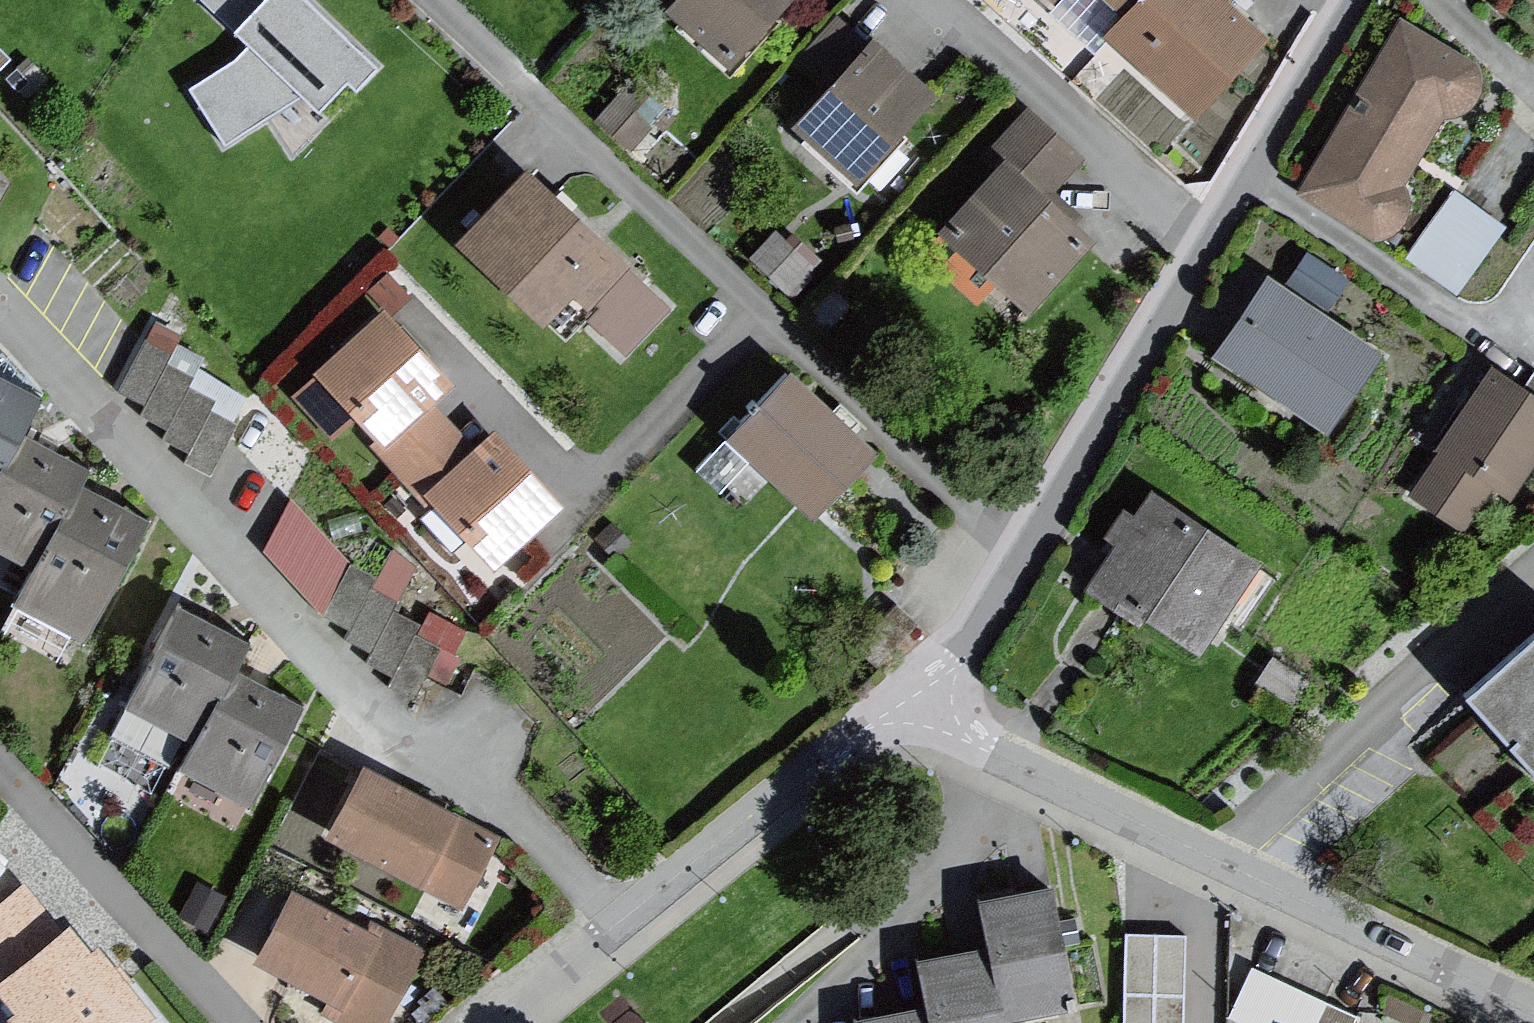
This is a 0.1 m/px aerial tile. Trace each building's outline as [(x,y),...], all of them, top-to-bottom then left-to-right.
[(243,41),(233,55),(187,87),(225,145),(306,95),(319,111),(350,80),(359,91),(382,66),(314,0),(203,0),(243,41)] [(648,5),(717,70),(783,0),(653,0),(648,5)] [(1102,14),(1081,36),(1176,122),(1252,39),(1210,0),(1087,0),(1102,14)] [(1490,76),(1402,24),(1301,192),(1387,244),(1417,193),(1402,184),(1449,106),(1465,116),(1490,76)] [(919,100),(854,41),(773,129),(838,188),(919,100)] [(1074,164),(1018,111),(969,163),(977,170),(918,232),(1009,318),(1079,244),(1037,204),(1074,164)] [(505,166),(431,239),(537,346),(610,273),(505,166)] [(1501,231),(1450,194),(1403,259),(1455,296),(1501,231)] [(805,268),(771,236),(745,263),(780,295),(805,268)] [(1374,355),(1270,284),(1219,358),(1258,385),(1323,429),(1374,355)] [(433,384),(366,310),(278,390),(323,440),(341,424),(477,573),(547,509),(472,427),(457,440),(418,398),(433,384)] [(223,448),(257,373),(148,324),(114,399),(223,448)] [(152,517),(90,485),(101,463),(27,425),(44,392),(0,369),(0,547),(35,565),(17,600),(89,637),(152,517)] [(1493,370),(1464,410),(1434,450),(1445,459),(1418,495),(1461,527),(1493,483),(1509,494),(1533,460),(1533,400),(1493,370)] [(838,424),(794,380),(736,438),(813,513),(870,455),(838,424)] [(380,661),(418,627),(301,496),(263,530),(380,661)] [(1259,566),(1154,500),(1142,520),(1128,511),(1114,532),(1108,541),(1121,549),(1093,592),(1200,660),(1259,566)] [(256,807),(310,703),(245,670),(260,639),(189,602),(132,713),(200,748),(188,772),(256,807)] [(1461,700),(1533,782),(1533,636),(1461,700)] [(1306,686),(1266,657),(1244,686),(1284,716),(1306,686)] [(488,827),(359,762),(321,838),(466,911),(498,849),(481,841),(488,827)] [(14,888),(0,899),(0,1022),(135,1022),(140,1019),(83,945),(74,952),(53,925),(47,929),(14,888)] [(1052,1013),(1031,891),(959,903),(967,953),(896,965),(904,1013),(842,1022),(995,1022),(1052,1013)] [(272,893),(237,962),(329,1008),(322,1022),(324,1022),(383,1022),(418,954),(365,928),(360,937),(272,893)] [(1119,941),(1118,1022),(1175,1022),(1176,942),(1119,941)] [(1356,1018),(1256,972),(1235,1018),(1245,1022),(1353,1022),(1356,1018)]
